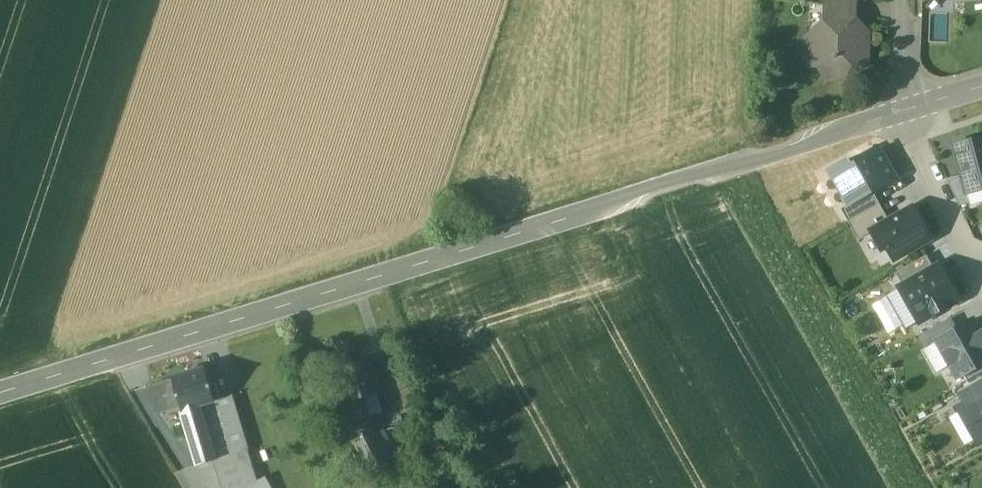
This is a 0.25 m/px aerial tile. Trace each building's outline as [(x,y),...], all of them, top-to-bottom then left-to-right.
[(826,22),(850,23),(854,20),(855,0),(827,0),(826,22)] [(850,23),(826,22),(808,40),(812,45),(812,65),(822,65),(826,78),(867,64),(868,35),(850,23)] [(967,193),(981,189),(981,138),(954,145),(962,175),(967,193)] [(828,170),(848,205),(873,191),(897,178),(880,148),(851,164),(848,159),(828,170)] [(962,175),(948,179),(960,206),(970,202),(967,193),(962,175)] [(842,209),(849,222),(880,204),(873,191),(848,205),(842,209)] [(890,222),(880,204),(849,222),(859,239),(873,231),(890,222)] [(890,222),(873,231),(890,262),(894,260),(931,238),(914,208),(890,222)] [(933,269),(926,256),(895,273),(903,287),(933,269)] [(940,265),(901,288),(920,321),(959,298),(940,265)] [(937,341),(958,379),(965,375),(981,365),(981,331),(975,319),(937,341)] [(369,359),(338,368),(348,402),(348,403),(371,396),(380,393),(377,383),(373,372),(369,359)] [(965,375),(971,385),(981,379),(981,365),(965,375)] [(206,369),(173,378),(182,408),(183,411),(197,407),(210,403),(221,399),(221,398),(217,384),(211,385),(206,369)] [(382,381),(379,370),(373,372),(377,383),(382,381)] [(173,378),(151,385),(160,414),(182,408),(173,378)] [(981,395),(981,379),(971,385),(959,392),(966,404),(981,395)] [(230,395),(221,398),(221,399),(210,403),(219,433),(236,427),(230,407),(233,406),(230,395)] [(959,408),(979,444),(981,442),(981,395),(966,404),(959,408)] [(371,396),(348,403),(348,402),(342,404),(348,423),(370,416),(377,414),(371,396)] [(197,407),(183,411),(195,453),(209,449),(206,437),(197,407)] [(370,416),(348,423),(354,441),(376,434),(370,416)] [(219,433),(214,434),(222,459),(223,462),(248,454),(239,426),(236,427),(219,433)] [(376,434),(354,441),(371,471),(398,456),(384,431),(376,434)] [(214,434),(206,437),(209,449),(213,448),(217,460),(222,459),(214,434)] [(209,449),(195,453),(199,466),(215,461),(217,460),(213,448),(209,449)] [(223,462),(222,459),(217,460),(215,461),(224,487),(246,487),(256,483),(248,454),(223,462)] [(266,477),(256,483),(246,487),(272,487),(266,477)]
